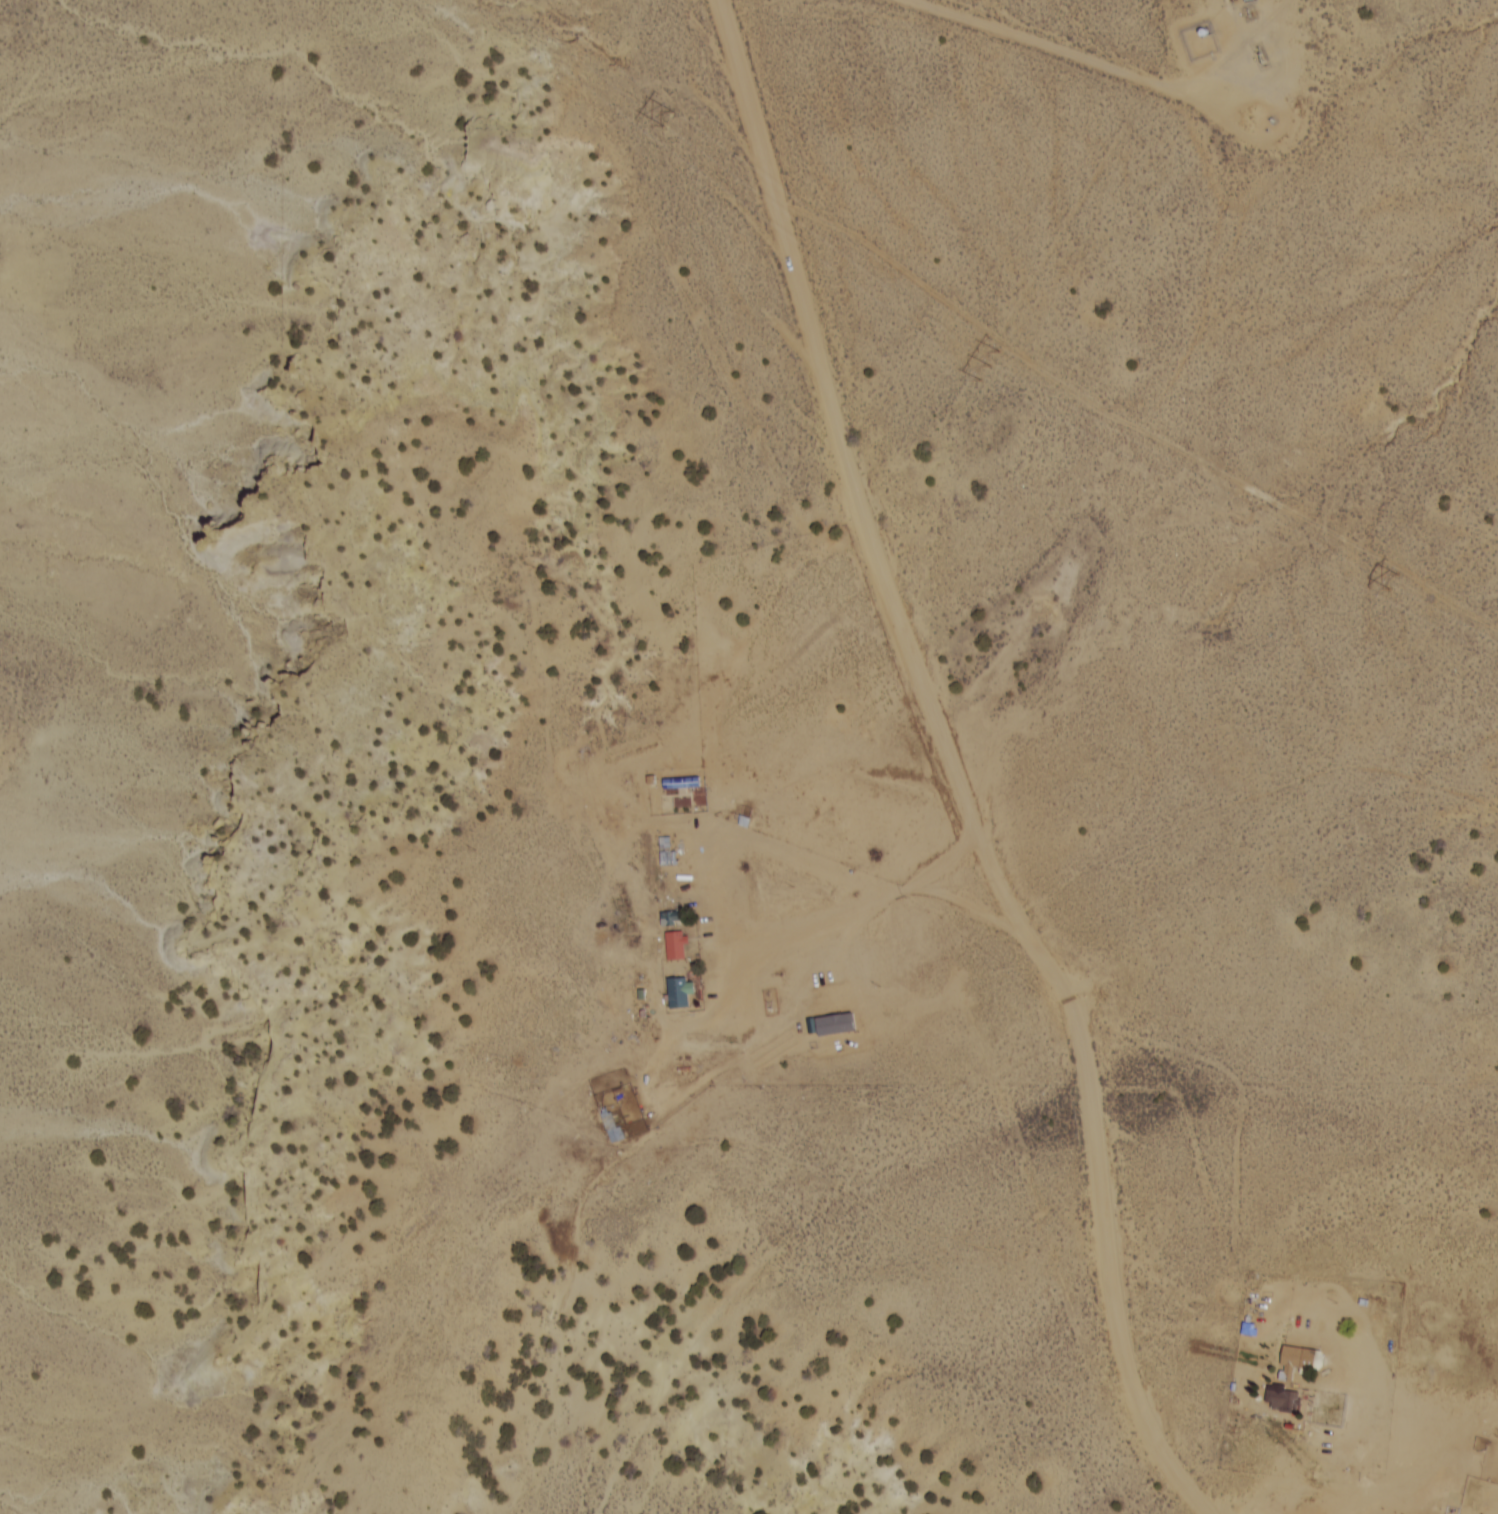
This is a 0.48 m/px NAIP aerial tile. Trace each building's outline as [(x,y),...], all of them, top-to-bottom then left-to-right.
[(697,779),(661,779),(661,789),(697,789),(697,779)] [(665,933),(665,962),(683,962),(683,933),(665,933)] [(688,1011),(688,980),(666,980),(666,1011),(688,1011)] [(624,1141),(621,1128),(614,1130),(609,1108),(599,1111),(608,1145),(624,1141)] [(1315,1354),(1283,1347),(1278,1367),(1281,1368),(1278,1382),(1291,1385),(1294,1369),(1311,1373),(1315,1354)] [(1265,1406),(1278,1407),(1278,1393),(1265,1392),(1265,1406)]
